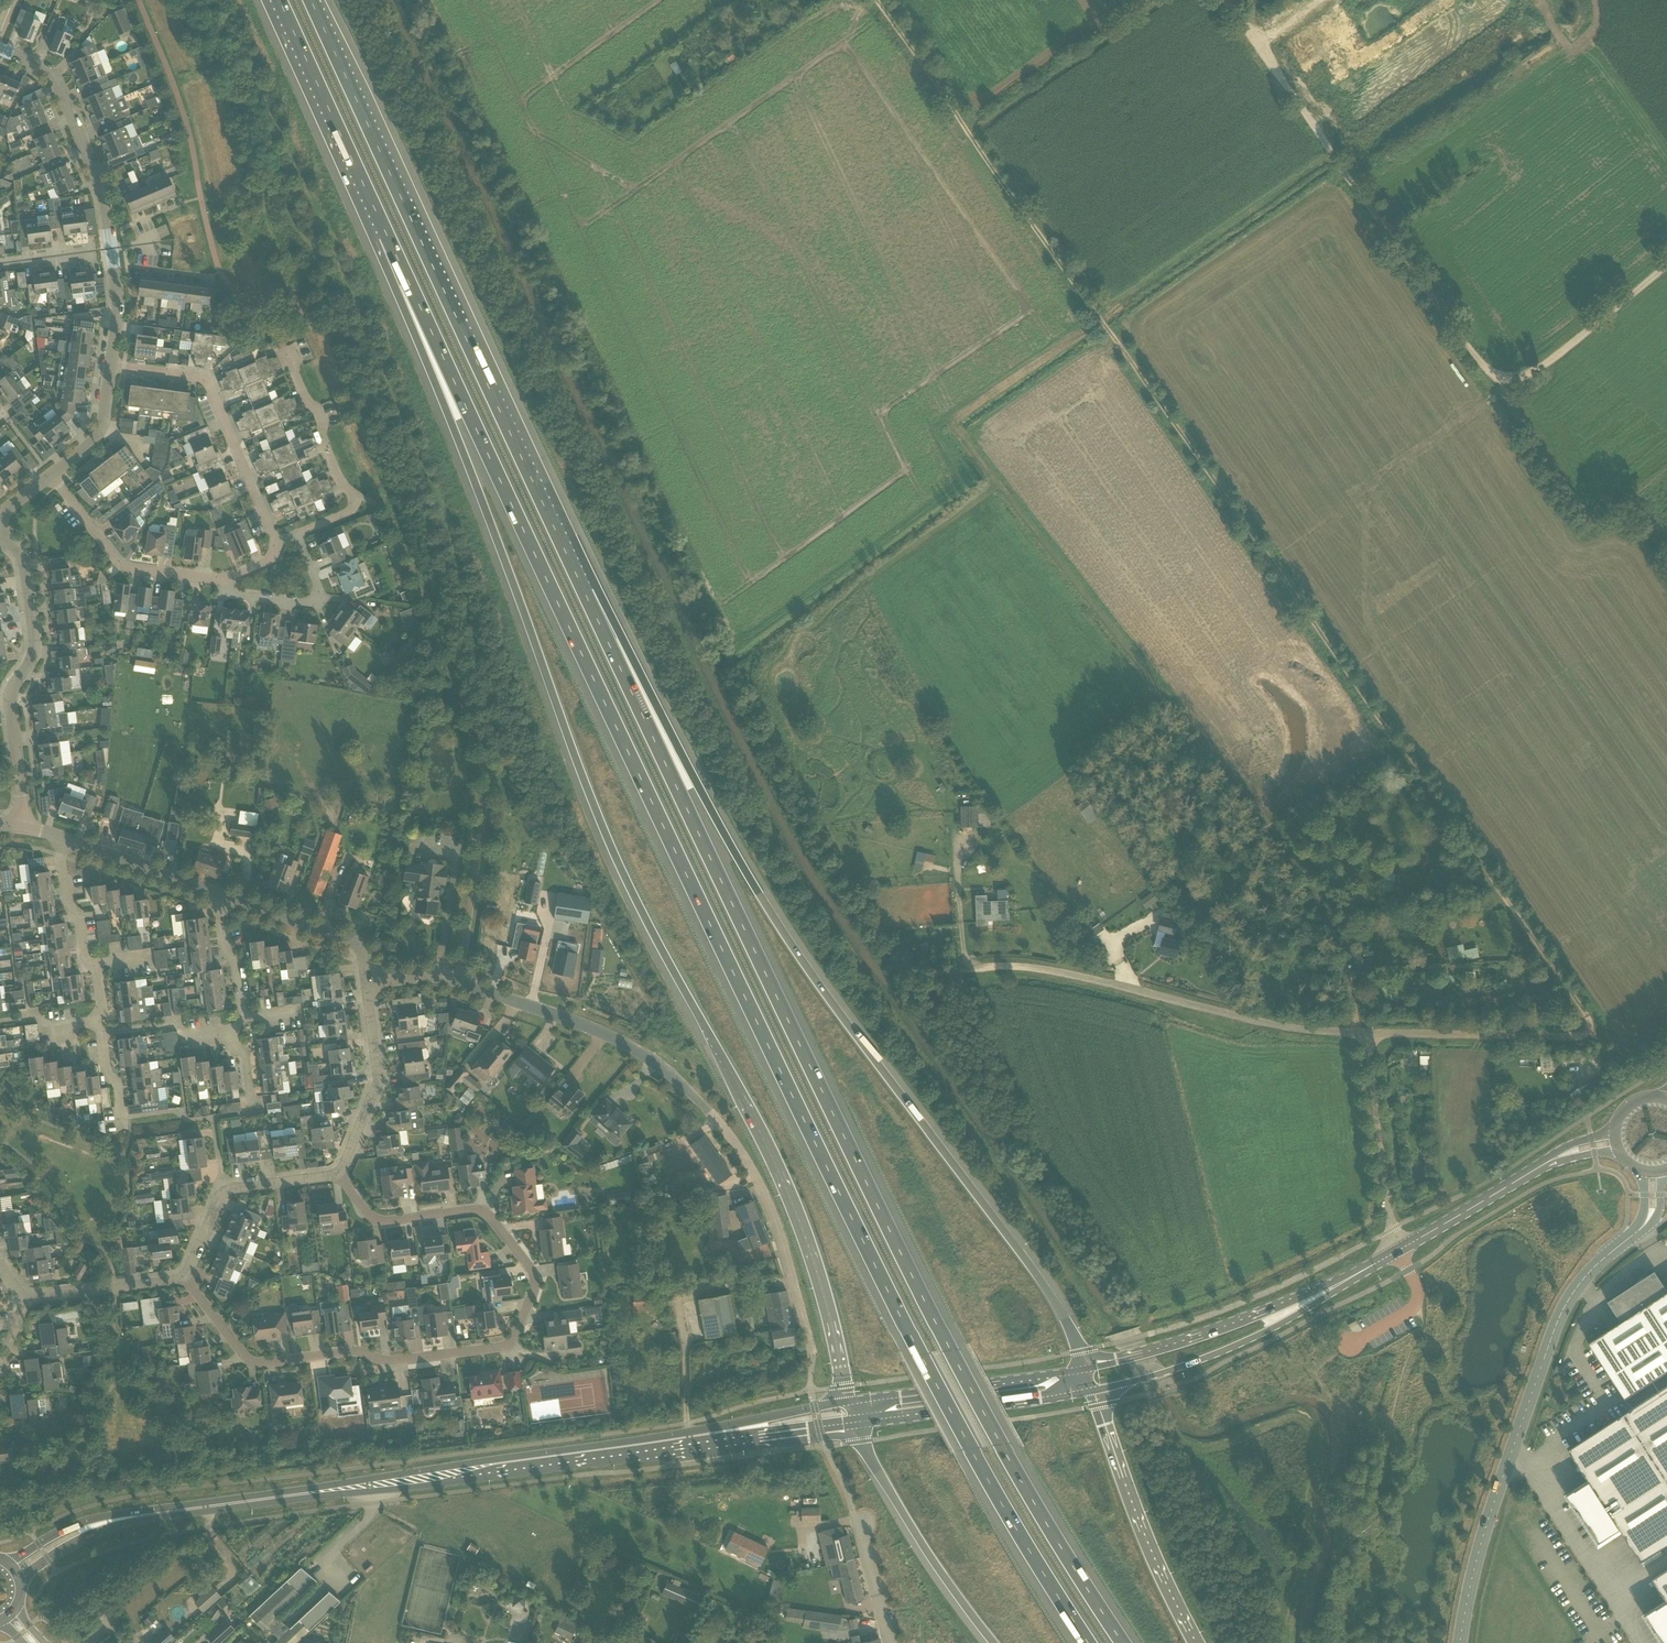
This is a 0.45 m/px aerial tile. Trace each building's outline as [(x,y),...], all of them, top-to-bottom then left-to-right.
[(55,12),(62,14),(67,0),(59,0),(55,12)] [(1350,11),(1366,37),(1429,0),(1369,0),(1350,11)] [(130,20),(125,8),(114,13),(119,24),(130,20)] [(19,38),(32,43),(41,23),(32,19),(34,15),(22,10),(15,26),(15,27),(16,24),(24,28),(19,38)] [(69,48),(74,36),(75,32),(73,28),(65,25),(65,24),(53,19),(45,39),(46,37),(54,40),(50,50),(62,56),(66,47),(69,48)] [(74,75),(102,64),(97,52),(98,52),(95,44),(76,51),(80,59),(69,63),(74,75)] [(129,53),(131,59),(143,54),(141,47),(129,53)] [(106,75),(102,64),(74,75),(79,87),(89,83),(92,89),(115,79),(109,81),(106,75)] [(9,79),(0,75),(0,100),(9,79)] [(16,93),(19,93),(21,88),(19,86),(20,84),(9,79),(0,100),(0,104),(3,105),(6,99),(13,102),(16,93)] [(84,99),(89,111),(117,99),(112,88),(118,86),(115,79),(92,89),(94,95),(84,99)] [(145,101),(149,109),(158,105),(155,97),(145,101)] [(122,111),(117,99),(89,111),(94,123),(104,119),(107,125),(124,117),(121,111),(122,111)] [(7,128),(13,125),(18,121),(43,111),(38,100),(20,107),(23,114),(12,118),(11,121),(10,119),(6,128),(7,128)] [(48,122),(43,111),(18,121),(13,125),(14,127),(20,125),(27,123),(30,130),(48,122)] [(165,124),(162,117),(155,120),(158,127),(165,124)] [(126,129),(123,127),(121,121),(108,127),(110,133),(100,137),(105,149),(130,138),(126,129)] [(32,154),(57,144),(52,133),(34,140),(37,147),(30,150),(32,154)] [(130,138),(105,149),(110,161),(120,157),(123,163),(136,157),(138,156),(130,138)] [(21,139),(9,144),(10,152),(24,146),(21,139)] [(41,169),(49,166),(47,161),(62,155),(57,144),(32,154),(34,158),(41,156),(43,163),(39,164),(41,169)] [(150,155),(152,161),(160,157),(157,150),(149,153),(150,155)] [(51,171),(49,166),(41,169),(39,170),(46,187),(71,177),(66,165),(51,171)] [(3,179),(10,180),(12,174),(12,173),(5,171),(3,179)] [(141,190),(137,182),(138,181),(134,171),(128,173),(143,210),(154,206),(147,188),(141,190)] [(132,215),(143,210),(128,173),(130,179),(125,181),(128,186),(131,194),(125,197),(132,215)] [(160,173),(155,175),(165,201),(177,196),(169,178),(163,181),(160,173)] [(154,206),(165,201),(155,175),(150,177),(153,185),(147,188),(154,206)] [(51,199),(58,198),(57,196),(75,188),(71,177),(46,187),(51,199)] [(14,181),(15,188),(22,187),(21,180),(14,181)] [(71,197),(60,199),(62,214),(73,213),(71,197)] [(85,213),(73,214),(76,234),(87,232),(86,225),(96,223),(94,209),(84,210),(85,213)] [(61,212),(55,213),(57,229),(63,228),(64,235),(76,234),(73,214),(62,216),(61,212)] [(50,230),(57,229),(55,213),(54,213),(55,216),(48,217),(49,222),(38,223),(40,243),(52,241),(50,230)] [(20,231),(21,236),(21,237),(28,236),(29,244),(40,243),(38,223),(37,223),(36,219),(23,221),(19,221),(21,231),(20,231)] [(15,290),(15,289),(9,290),(7,272),(0,273),(0,292),(15,290)] [(26,280),(25,272),(17,273),(18,281),(19,289),(27,288),(26,280)] [(67,301),(64,283),(64,279),(57,280),(56,272),(44,274),(47,293),(54,292),(57,300),(59,299),(59,300),(66,299),(66,301),(67,301)] [(81,273),(84,292),(85,300),(92,299),(95,296),(96,293),(105,292),(104,278),(97,279),(96,274),(93,274),(93,272),(81,273)] [(64,283),(67,301),(74,300),(73,293),(84,292),(81,273),(70,275),(71,282),(64,283)] [(27,285),(28,290),(30,304),(37,303),(40,294),(47,293),(44,274),(33,275),(34,284),(27,285)] [(145,297),(144,305),(149,306),(152,278),(140,277),(138,296),(145,297)] [(152,278),(149,306),(154,307),(155,298),(162,299),(164,280),(152,278)] [(167,308),(172,309),(176,281),(164,280),(162,299),(168,300),(167,308)] [(185,302),(188,283),(176,281),(172,309),(178,310),(179,301),(185,302)] [(191,311),(196,312),(200,284),(188,283),(185,302),(192,303),(191,311)] [(202,304),(209,305),(212,286),(200,284),(196,312),(201,313),(202,304)] [(15,290),(0,292),(0,304),(2,304),(2,308),(12,307),(11,298),(16,297),(15,290)] [(68,329),(73,330),(93,333),(95,321),(89,320),(90,312),(73,314),(72,318),(75,318),(74,325),(68,325),(68,329)] [(0,319),(13,325),(15,318),(2,313),(0,319)] [(13,325),(0,319),(0,327),(10,331),(10,330),(13,325)] [(186,320),(185,329),(192,330),(193,321),(186,320)] [(159,328),(155,327),(144,326),(143,335),(137,335),(136,347),(157,350),(159,328)] [(92,342),(93,333),(73,330),(72,337),(67,336),(66,341),(59,340),(89,344),(89,341),(92,342)] [(195,365),(200,366),(204,334),(182,331),(180,341),(192,342),(190,354),(189,354),(189,355),(196,356),(195,365)] [(239,345),(237,338),(204,334),(200,366),(205,367),(206,357),(213,358),(213,357),(212,357),(213,345),(225,347),(225,343),(239,345)] [(57,352),(62,353),(90,356),(91,347),(88,347),(89,344),(59,340),(57,352)] [(136,347),(134,359),(155,362),(157,350),(136,347)] [(170,354),(169,363),(177,365),(179,350),(172,349),(172,354),(170,354)] [(250,350),(241,354),(250,374),(279,362),(277,357),(269,361),(266,355),(266,356),(255,361),(250,350)] [(86,368),(88,368),(90,356),(62,353),(60,364),(69,365),(69,366),(86,368)] [(219,382),(221,387),(250,374),(241,354),(232,357),(237,368),(226,373),(225,372),(227,378),(219,382)] [(19,380),(25,375),(19,366),(14,369),(11,364),(10,365),(7,360),(0,365),(0,375),(3,378),(0,380),(0,388),(3,393),(19,380)] [(250,374),(258,395),(267,391),(263,380),(274,376),(274,377),(275,376),(273,370),(281,367),(279,362),(250,374)] [(60,371),(59,376),(82,379),(82,376),(85,377),(86,368),(69,366),(69,365),(60,364),(59,364),(58,371),(60,371)] [(245,388),(249,398),(258,395),(250,374),(221,387),(223,391),(231,388),(234,394),(234,393),(234,392),(245,388)] [(64,382),(63,389),(83,391),(84,382),(81,382),(82,379),(59,376),(58,381),(64,382)] [(52,378),(45,377),(44,386),(51,387),(52,378)] [(26,390),(19,380),(3,393),(11,402),(26,390)] [(143,387),(142,387),(131,385),(130,390),(123,389),(121,406),(140,408),(143,387)] [(143,387),(140,408),(139,415),(151,417),(154,389),(143,387)] [(56,406),(74,416),(75,403),(81,403),(83,391),(63,389),(57,388),(57,393),(62,394),(60,408),(56,406)] [(166,390),(165,390),(154,389),(151,417),(163,418),(166,390)] [(164,411),(173,412),(175,413),(178,392),(166,390),(163,418),(164,411)] [(19,400),(24,407),(36,398),(30,391),(19,400)] [(267,391),(258,395),(267,415),(296,403),(294,398),(286,401),(283,396),(283,397),(272,401),(267,391)] [(190,393),(179,392),(178,392),(175,413),(173,412),(172,419),(177,420),(193,422),(196,398),(190,397),(190,393)] [(244,419),(236,422),(238,427),(267,415),(258,395),(249,398),(254,409),(243,413),(242,413),(244,419)] [(298,407),(296,403),(267,415),(276,435),(285,432),(280,421),(291,416),(291,417),(292,417),(290,411),(298,407)] [(197,419),(202,417),(197,405),(195,405),(194,419),(197,419)] [(56,406),(43,416),(60,438),(69,430),(64,423),(74,416),(56,406)] [(13,416),(15,421),(24,418),(21,412),(13,416)] [(262,429),(266,439),(276,435),(267,415),(238,427),(240,432),(248,428),(251,434),(252,434),(251,433),(262,429)] [(50,445),(60,438),(43,416),(34,423),(35,424),(29,429),(38,441),(44,437),(50,445)] [(120,433),(136,435),(137,428),(133,427),(121,426),(120,433)] [(194,453),(212,446),(209,439),(212,436),(208,426),(183,437),(186,444),(190,443),(194,453)] [(285,432),(276,435),(284,456),(313,443),(311,438),(303,442),(300,436),(300,438),(289,442),(285,432)] [(253,463),(255,468),(284,456),(276,435),(266,439),(271,450),(260,454),(260,453),(259,454),(261,460),(253,463)] [(167,439),(160,438),(155,438),(154,444),(166,446),(167,439)] [(154,444),(153,451),(167,453),(169,439),(167,439),(166,446),(154,444)] [(315,448),(313,443),(284,456),(292,476),(302,472),(297,462),(308,457),(309,458),(307,452),(315,448)] [(125,446),(116,453),(129,470),(127,472),(131,477),(135,474),(131,469),(138,463),(125,446)] [(199,464),(195,465),(198,473),(223,462),(219,452),(215,453),(212,446),(194,453),(199,464)] [(1,461),(12,474),(21,467),(18,462),(23,458),(15,447),(4,455),(0,451),(0,460),(1,461)] [(153,451),(153,458),(167,460),(167,453),(153,451)] [(116,453),(106,461),(119,477),(127,472),(129,470),(116,453)] [(283,480),(292,476),(284,456),(255,468),(257,473),(265,469),(268,475),(269,475),(268,474),(279,469),(283,480)] [(153,458),(152,465),(163,470),(166,463),(167,460),(153,458)] [(3,482),(5,480),(6,482),(14,476),(12,474),(1,461),(0,462),(0,478),(3,482)] [(106,461),(97,468),(110,485),(119,477),(106,461)] [(209,489),(227,481),(224,474),(227,472),(223,462),(198,473),(201,479),(205,477),(209,489)] [(150,467),(145,471),(154,482),(158,478),(161,472),(150,467)] [(97,468),(88,475),(101,492),(110,485),(97,468)] [(302,472),(292,476),(301,496),(330,484),(328,479),(320,483),(317,477),(316,477),(317,478),(306,483),(302,472)] [(135,474),(131,477),(135,482),(139,479),(135,474)] [(101,492),(88,475),(78,483),(82,488),(77,492),(90,509),(105,497),(101,492)] [(162,478),(164,485),(170,482),(168,475),(162,478)] [(270,504),(272,509),(301,496),(292,476),(283,480),(288,490),(277,495),(277,494),(276,494),(278,500),(270,504)] [(213,508),(238,498),(234,488),(230,488),(227,481),(209,489),(213,499),(210,501),(213,508)] [(276,483),(265,488),(268,495),(279,490),(276,483)] [(330,484),(301,496),(310,517),(319,513),(314,502),(325,498),(325,499),(326,498),(324,492),(332,489),(330,484)] [(139,497),(144,504),(151,498),(146,492),(139,497)] [(310,517),(301,496),(272,509),(274,513),(282,510),(285,516),(286,515),(285,514),(296,510),(301,521),(310,517)] [(132,538),(131,535),(141,528),(140,527),(141,526),(144,522),(139,515),(141,513),(137,509),(144,504),(139,497),(132,502),(130,503),(127,506),(117,514),(122,521),(113,528),(123,542),(124,541),(127,542),(132,538)] [(328,500),(331,507),(338,503),(336,497),(328,500)] [(122,501),(127,506),(130,503),(126,498),(122,501)] [(117,514),(127,506),(122,501),(113,508),(111,510),(107,513),(98,519),(102,525),(108,521),(117,514)] [(59,513),(59,512),(63,509),(58,503),(54,506),(59,513)] [(209,511),(212,517),(218,514),(216,508),(209,511)] [(386,540),(374,512),(369,515),(381,542),(386,540)] [(225,533),(235,558),(250,552),(246,542),(253,539),(245,520),(234,525),(235,530),(225,533)] [(146,554),(163,556),(164,544),(174,546),(176,527),(159,525),(159,533),(149,531),(147,543),(144,545),(144,551),(146,552),(146,554)] [(185,559),(200,561),(202,547),(209,548),(211,532),(199,530),(197,538),(185,537),(184,547),(186,547),(185,559)] [(219,537),(215,536),(214,547),(223,548),(219,537)] [(341,549),(336,536),(327,540),(328,541),(318,545),(323,558),(330,555),(331,557),(334,557),(337,563),(353,556),(349,546),(349,547),(341,549)] [(342,583),(346,593),(354,589),(357,598),(366,594),(366,596),(369,595),(369,596),(374,594),(373,593),(375,592),(371,582),(362,586),(359,580),(360,579),(361,577),(357,567),(360,565),(357,559),(342,566),(345,571),(338,574),(339,577),(340,577),(343,583),(342,583)] [(80,575),(70,576),(69,568),(65,569),(48,571),(48,578),(52,577),(53,584),(54,584),(55,590),(55,591),(69,589),(82,587),(80,575)] [(138,595),(129,593),(130,586),(117,584),(114,612),(126,613),(125,620),(127,620),(135,621),(136,621),(137,615),(138,607),(137,607),(139,595),(138,595)] [(84,607),(82,587),(69,589),(55,591),(55,590),(50,591),(51,598),(55,597),(56,604),(57,604),(58,610),(57,610),(57,611),(71,609),(71,608),(75,608),(84,607)] [(138,607),(137,615),(148,616),(148,623),(158,624),(160,609),(161,597),(152,596),(153,589),(139,587),(138,595),(139,595),(137,607),(138,607)] [(180,627),(184,600),(174,599),(175,591),(162,590),(161,597),(160,609),(172,611),(170,626),(180,627)] [(400,593),(404,602),(411,599),(407,590),(400,593)] [(8,604),(8,598),(4,598),(3,592),(0,593),(0,605),(8,604)] [(110,596),(103,597),(104,604),(111,603),(110,596)] [(356,611),(345,603),(337,614),(356,629),(360,623),(364,626),(372,615),(360,605),(356,611)] [(7,617),(6,610),(9,610),(8,604),(0,605),(0,618),(7,617)] [(208,627),(211,607),(191,605),(188,624),(208,627)] [(80,621),(77,621),(75,608),(71,608),(71,609),(57,611),(57,610),(53,611),(54,618),(57,617),(58,624),(59,624),(60,630),(60,631),(74,629),(74,628),(77,628),(81,628),(80,621)] [(405,627),(418,623),(413,608),(401,611),(405,627)] [(226,638),(232,639),(236,610),(222,609),(220,628),(227,629),(226,638)] [(237,649),(238,639),(240,631),(247,632),(249,612),(236,610),(232,639),(231,648),(237,649)] [(261,624),(259,636),(259,641),(258,645),(270,647),(270,643),(283,644),(283,638),(277,638),(280,616),(264,614),(263,624),(261,624)] [(356,629),(337,614),(329,625),(339,633),(335,639),(347,648),(356,636),(352,634),(356,629)] [(292,624),(290,639),(283,638),(283,644),(280,661),(287,662),(290,640),(315,644),(317,625),(300,623),(299,625),(292,624)] [(62,644),(63,650),(86,647),(84,647),(84,642),(81,640),(79,641),(77,628),(74,628),(74,629),(60,631),(60,630),(56,631),(56,638),(60,637),(61,644),(62,644)] [(219,654),(221,637),(212,636),(210,653),(219,654)] [(390,643),(392,651),(399,649),(397,641),(390,643)] [(108,646),(112,653),(116,651),(117,647),(115,645),(112,644),(108,646)] [(51,647),(52,656),(62,655),(60,646),(51,647)] [(57,671),(61,671),(61,670),(75,669),(79,668),(78,660),(84,660),(87,655),(86,647),(63,650),(64,657),(59,657),(60,664),(57,665),(57,671)] [(178,663),(188,665),(189,656),(179,655),(178,663)] [(148,673),(150,662),(136,660),(134,670),(148,673)] [(375,679),(349,663),(342,674),(368,690),(375,679)] [(80,675),(79,668),(75,669),(61,670),(61,671),(62,677),(51,679),(52,685),(48,686),(49,693),(71,690),(71,689),(81,687),(79,675),(80,675)] [(349,679),(348,680),(347,682),(351,690),(361,692),(362,693),(364,693),(364,692),(365,692),(349,679)] [(34,705),(35,717),(65,713),(63,701),(61,701),(60,693),(44,696),(45,703),(34,705)] [(269,704),(260,702),(259,709),(267,711),(269,704)] [(67,713),(65,713),(35,717),(37,729),(48,728),(49,735),(67,733),(75,732),(74,724),(69,724),(67,713)] [(39,745),(40,757),(71,753),(69,741),(67,733),(49,735),(50,743),(39,745)] [(72,764),(71,753),(40,757),(42,769),(53,768),(54,775),(73,773),(72,764)] [(135,776),(135,770),(141,770),(142,756),(122,755),(121,775),(135,776)] [(58,813),(69,817),(76,798),(80,787),(68,783),(67,787),(65,787),(48,789),(50,805),(59,808),(58,813)] [(84,810),(92,813),(97,798),(85,793),(86,790),(80,787),(76,798),(69,817),(81,821),(84,810)] [(264,801),(267,810),(277,806),(274,797),(264,801)] [(1087,799),(1076,807),(1088,823),(1099,815),(1087,799)] [(114,820),(117,809),(118,804),(117,804),(108,801),(103,816),(114,820)] [(991,806),(978,806),(962,807),(961,807),(962,828),(992,826),(991,806)] [(175,839),(178,824),(169,823),(164,849),(172,850),(174,839),(175,839)] [(231,824),(230,835),(250,838),(252,827),(231,824)] [(874,828),(868,824),(864,830),(870,834),(871,834),(874,828)] [(117,844),(130,848),(135,832),(122,828),(117,844)] [(321,896),(339,848),(337,847),(342,835),(323,828),(321,835),(325,836),(305,890),(321,896)] [(130,848),(144,852),(148,835),(135,832),(130,848)] [(311,855),(316,842),(305,839),(301,852),(311,855)] [(918,852),(915,867),(923,869),(925,861),(927,854),(918,852)] [(199,853),(194,869),(219,878),(224,862),(212,858),(199,853)] [(268,886),(287,892),(297,863),(289,860),(287,856),(281,854),(278,855),(276,862),(268,886)] [(443,868),(443,866),(422,863),(421,865),(406,863),(404,881),(419,883),(416,900),(414,902),(413,907),(415,910),(415,912),(419,912),(419,915),(421,915),(421,918),(429,919),(432,917),(432,914),(437,915),(437,912),(439,910),(440,903),(438,901),(440,886),(444,886),(447,869),(443,868)] [(45,865),(44,865),(28,867),(29,869),(23,870),(26,888),(51,885),(49,872),(46,872),(45,865)] [(12,888),(13,887),(11,870),(1,871),(3,889),(12,888)] [(338,902),(356,909),(368,877),(349,870),(343,886),(343,887),(338,902)] [(536,905),(541,883),(529,881),(524,903),(536,905)] [(32,894),(33,901),(53,899),(51,885),(26,888),(27,894),(32,894)] [(108,912),(108,910),(104,885),(91,887),(94,905),(101,904),(102,913),(108,912)] [(105,885),(104,885),(108,910),(115,909),(116,918),(122,917),(122,915),(118,890),(106,891),(105,885)] [(119,889),(118,890),(122,915),(129,914),(130,923),(137,922),(136,920),(134,901),(133,894),(120,896),(119,889)] [(12,891),(4,892),(5,901),(14,900),(12,891)] [(591,901),(588,897),(558,892),(554,919),(579,923),(577,934),(586,936),(591,901)] [(1146,907),(1158,900),(1154,893),(1142,899),(1146,907)] [(1009,919),(1008,900),(988,901),(988,895),(977,896),(978,925),(988,925),(988,920),(1009,919)] [(34,908),(29,909),(29,915),(55,911),(53,899),(33,901),(34,908)] [(147,899),(134,901),(136,920),(143,919),(144,927),(150,926),(147,899)] [(56,924),(55,911),(29,915),(25,915),(25,920),(30,919),(35,918),(36,927),(45,926),(56,924),(65,923),(56,924)] [(1162,918),(1161,918),(1158,931),(1175,936),(1178,922),(1177,922),(1179,916),(1163,912),(1162,918)] [(181,934),(184,934),(208,931),(206,917),(190,919),(189,913),(175,915),(176,922),(179,922),(181,934)] [(41,934),(41,940),(67,936),(65,923),(56,924),(45,926),(46,933),(41,934)] [(1105,930),(1100,923),(1092,928),(1097,935),(1105,930)] [(518,957),(533,961),(540,929),(525,925),(518,957)] [(98,930),(97,930),(98,936),(111,935),(110,928),(105,929),(98,930)] [(595,928),(592,947),(597,948),(598,939),(601,940),(602,929),(595,928)] [(208,931),(184,934),(185,947),(210,944),(208,931)] [(20,933),(12,934),(13,942),(21,941),(20,933)] [(111,935),(98,936),(99,944),(115,942),(114,934),(111,935)] [(134,936),(136,950),(143,949),(141,935),(134,936)] [(41,953),(43,953),(69,949),(67,936),(41,940),(42,945),(40,945),(41,953)] [(129,951),(136,950),(134,936),(127,937),(129,951)] [(1160,953),(1177,958),(1181,942),(1164,937),(1160,953)] [(154,948),(161,947),(160,938),(153,939),(154,948)] [(267,965),(264,947),(263,941),(249,943),(252,961),(259,960),(260,969),(267,968),(267,965)] [(185,947),(186,955),(187,961),(212,957),(210,944),(185,947)] [(1463,945),(1448,947),(1449,956),(1472,953),(1473,957),(1479,956),(1478,949),(1464,950),(1463,945)] [(277,946),(264,947),(267,965),(273,964),(275,974),(280,973),(281,979),(282,979),(280,970),(281,970),(278,953),(278,952),(277,946)] [(70,963),(69,949),(43,953),(45,966),(70,963)] [(154,951),(155,959),(167,958),(169,957),(168,949),(154,951)] [(597,949),(592,949),(589,971),(603,973),(606,950),(597,949)] [(933,955),(931,949),(922,952),(924,958),(933,955)] [(308,970),(306,956),(292,958),(291,950),(278,952),(278,953),(281,970),(280,970),(282,979),(289,979),(299,977),(298,971),(308,970)] [(576,954),(556,951),(553,974),(573,977),(576,954)] [(212,957),(187,961),(187,964),(183,964),(185,974),(197,972),(213,970),(212,957)] [(168,968),(167,958),(155,959),(156,969),(168,968)] [(56,978),(61,977),(72,975),(70,963),(45,966),(46,972),(47,979),(52,978),(56,978)] [(328,974),(327,967),(314,969),(315,977),(319,976),(320,988),(345,984),(344,977),(339,978),(339,973),(328,974)] [(213,970),(197,972),(198,977),(195,977),(196,986),(224,982),(222,969),(213,970)] [(57,985),(58,991),(83,988),(81,974),(72,975),(61,977),(56,978),(57,985)] [(177,984),(176,976),(169,977),(170,984),(177,984)] [(115,983),(117,997),(153,992),(152,986),(136,988),(135,980),(115,983)] [(35,994),(33,981),(26,982),(28,995),(35,994)] [(200,993),(201,999),(225,995),(224,982),(196,986),(197,994),(200,993)] [(318,1007),(332,1005),(343,1004),(342,997),(341,992),(346,991),(345,984),(320,988),(321,1000),(317,1000),(318,1001),(312,1002),(313,1008),(318,1007)] [(84,1001),(83,988),(58,991),(58,997),(64,996),(65,1003),(84,1001)] [(180,1002),(178,988),(171,989),(173,1003),(180,1002)] [(261,997),(269,996),(268,988),(260,989),(261,997)] [(24,996),(24,990),(5,992),(6,999),(24,996)] [(153,997),(153,992),(117,997),(119,1010),(138,1007),(146,1005),(145,998),(153,997)] [(285,1006),(283,992),(276,993),(278,1007),(285,1006)] [(37,1007),(35,994),(28,995),(30,1008),(37,1007)] [(207,1004),(208,1011),(227,1008),(225,995),(201,999),(202,1004),(207,1004)] [(24,996),(6,999),(7,1004),(18,1002),(18,1000),(25,999),(24,996)] [(398,1019),(424,1015),(417,1016),(416,1005),(420,1004),(419,996),(392,1000),(393,1011),(397,1011),(398,1019)] [(447,998),(439,998),(439,1007),(447,1006),(447,998)] [(171,1016),(170,1002),(163,1003),(164,1017),(171,1016)] [(182,1014),(180,1002),(173,1003),(175,1015),(182,1014)] [(323,1013),(325,1025),(350,1022),(349,1015),(345,1015),(344,1010),(343,1010),(343,1004),(332,1005),(318,1007),(319,1014),(323,1013)] [(139,1015),(138,1007),(119,1010),(120,1023),(145,1019),(145,1014),(139,1015)] [(477,1041),(482,1028),(476,1025),(480,1015),(472,1012),(472,1014),(458,1009),(452,1026),(468,1032),(466,1037),(477,1041)] [(424,1035),(423,1027),(425,1027),(425,1025),(427,1024),(426,1018),(424,1017),(424,1015),(398,1019),(399,1026),(395,1028),(397,1039),(424,1035)] [(440,1034),(446,1033),(447,1020),(442,1023),(439,1028),(440,1034)] [(323,1038),(324,1045),(337,1043),(336,1036),(347,1034),(346,1029),(350,1029),(350,1022),(325,1025),(327,1037),(323,1038)] [(38,1024),(25,1026),(26,1033),(39,1031),(38,1024)] [(39,1031),(26,1033),(27,1040),(40,1038),(39,1031)] [(164,1040),(178,1038),(177,1032),(163,1033),(164,1040)] [(284,1050),(283,1044),(284,1044),(283,1036),(256,1039),(258,1053),(284,1050)] [(119,1053),(147,1050),(146,1049),(145,1049),(144,1042),(143,1042),(142,1037),(117,1040),(119,1053)] [(28,1046),(41,1044),(40,1038),(27,1040),(28,1046)] [(165,1047),(179,1045),(178,1038),(164,1040),(162,1041),(163,1047),(165,1047)] [(512,1052),(497,1039),(471,1071),(486,1083),(512,1052)] [(428,1050),(426,1048),(425,1041),(398,1044),(399,1055),(403,1056),(404,1063),(423,1061),(423,1059),(427,1058),(429,1056),(428,1050)] [(328,1051),(330,1063),(355,1059),(354,1052),(350,1053),(349,1048),(338,1049),(337,1043),(324,1045),(325,1051),(328,1051)] [(165,1047),(166,1054),(180,1052),(179,1045),(165,1047)] [(541,1084),(553,1069),(526,1047),(514,1062),(541,1084)] [(147,1050),(119,1053),(120,1067),(129,1065),(145,1063),(144,1058),(148,1058),(147,1050)] [(284,1050),(258,1053),(260,1066),(280,1064),(279,1056),(284,1055),(284,1050)] [(475,1064),(480,1056),(475,1053),(470,1060),(475,1064)] [(46,1084),(43,1063),(43,1056),(29,1058),(31,1076),(39,1075),(40,1085),(46,1084)] [(181,1058),(183,1076),(190,1075),(192,1085),(197,1084),(197,1081),(195,1063),(194,1056),(181,1058)] [(355,1059),(330,1063),(332,1075),(352,1072),(351,1067),(356,1066),(355,1059)] [(46,1090),(54,1089),(54,1090),(60,1089),(59,1086),(57,1068),(56,1061),(43,1063),(46,1084),(46,1090)] [(212,1085),(209,1067),(208,1061),(195,1063),(197,1081),(197,1084),(198,1091),(204,1091),(205,1089),(212,1088),(212,1085)] [(401,1072),(403,1083),(430,1079),(429,1071),(425,1072),(423,1061),(404,1063),(405,1070),(401,1072)] [(131,1078),(160,1074),(162,1074),(161,1069),(149,1070),(148,1062),(145,1063),(129,1065),(131,1078)] [(280,1064),(260,1066),(262,1079),(287,1076),(287,1075),(290,1075),(288,1063),(280,1064)] [(74,1093),(71,1073),(71,1066),(57,1068),(59,1086),(66,1085),(67,1094),(74,1093)] [(222,1066),(209,1067),(212,1085),(219,1084),(220,1094),(226,1093),(225,1090),(223,1072),(222,1066)] [(460,1067),(444,1086),(453,1093),(462,1082),(477,1093),(479,1091),(482,1087),(468,1075),(469,1074),(460,1067)] [(236,1070),(223,1072),(225,1090),(232,1089),(234,1098),(240,1098),(236,1070)] [(87,1095),(85,1077),(85,1071),(71,1073),(74,1093),(74,1100),(88,1098),(87,1095)] [(179,1072),(172,1072),(174,1085),(180,1085),(179,1072)] [(133,1091),(158,1088),(162,1088),(160,1074),(131,1078),(133,1091)] [(313,1083),(330,1081),(329,1075),(313,1077),(313,1083)] [(85,1077),(87,1095),(95,1094),(96,1104),(101,1103),(102,1108),(110,1107),(108,1087),(100,1088),(99,1076),(85,1077)] [(287,1076),(262,1079),(264,1092),(283,1089),(282,1082),(288,1081),(287,1076)] [(321,1091),(323,1101),(329,1100),(329,1101),(347,1099),(354,1098),(353,1090),(349,1091),(348,1086),(344,1087),(343,1080),(330,1081),(313,1083),(314,1092),(321,1091)] [(577,1102),(584,1094),(572,1084),(565,1092),(559,1087),(545,1104),(558,1114),(565,1106),(572,1111),(578,1103),(577,1102)] [(396,1098),(397,1109),(424,1105),(423,1097),(420,1098),(419,1086),(398,1089),(399,1096),(396,1098)] [(540,1093),(545,1097),(550,1091),(545,1087),(540,1093)] [(160,1102),(159,1096),(158,1088),(133,1091),(134,1105),(142,1104),(160,1102)] [(291,1092),(279,1094),(281,1103),(292,1101),(291,1092)] [(301,1124),(314,1122),(325,1120),(325,1114),(345,1111),(344,1106),(348,1106),(347,1099),(329,1101),(329,1100),(323,1101),(324,1113),(300,1117),(301,1124)] [(601,1119),(612,1129),(607,1135),(607,1138),(615,1145),(618,1145),(623,1140),(619,1137),(630,1124),(621,1116),(622,1115),(606,1100),(593,1115),(599,1121),(601,1119)] [(161,1110),(160,1102),(142,1104),(143,1112),(161,1110)] [(240,1102),(227,1104),(228,1113),(241,1111),(240,1102)] [(267,1110),(281,1108),(280,1102),(266,1104),(267,1110)] [(210,1114),(209,1105),(202,1106),(203,1115),(210,1114)] [(299,1105),(287,1106),(288,1111),(288,1115),(300,1114),(299,1105)] [(201,1108),(193,1109),(194,1116),(201,1115),(201,1108)] [(409,1110),(388,1113),(389,1120),(386,1122),(387,1133),(414,1130),(414,1129),(424,1128),(423,1118),(412,1119),(412,1122),(410,1122),(409,1110)] [(68,1118),(73,1122),(76,1117),(72,1113),(68,1118)] [(240,1119),(230,1120),(231,1127),(241,1126),(240,1119)] [(301,1124),(302,1130),(302,1131),(311,1130),(313,1142),(320,1141),(321,1149),(332,1148),(331,1142),(338,1141),(337,1131),(333,1131),(332,1126),(314,1128),(314,1122),(301,1124)] [(535,1128),(528,1122),(522,1129),(529,1135),(535,1128)] [(303,1143),(302,1131),(302,1130),(295,1131),(294,1128),(291,1127),(285,1128),(283,1129),(287,1160),(294,1159),(293,1155),(298,1155),(297,1144),(303,1143)] [(438,1138),(438,1136),(437,1129),(437,1128),(428,1130),(430,1139),(438,1138)] [(452,1146),(462,1145),(459,1128),(449,1129),(452,1146)] [(273,1147),(274,1158),(279,1157),(280,1161),(287,1160),(283,1129),(283,1130),(270,1131),(271,1134),(265,1135),(267,1148),(273,1147)] [(520,1130),(510,1133),(512,1141),(523,1137),(520,1130)] [(581,1138),(572,1130),(560,1146),(580,1161),(587,1152),(577,1144),(581,1138)] [(194,1131),(181,1133),(182,1140),(186,1139),(187,1154),(205,1152),(203,1137),(195,1138),(194,1131)] [(245,1134),(245,1141),(246,1141),(250,1165),(256,1165),(256,1160),(261,1160),(259,1149),(267,1148),(265,1135),(258,1135),(257,1132),(245,1134)] [(376,1146),(377,1157),(404,1153),(403,1145),(401,1145),(399,1134),(379,1136),(379,1144),(376,1146)] [(690,1145),(704,1165),(717,1155),(703,1135),(690,1145)] [(246,1141),(245,1141),(234,1142),(233,1139),(226,1140),(228,1153),(235,1152),(236,1163),(241,1162),(242,1166),(250,1165),(246,1141)] [(658,1143),(644,1149),(649,1161),(662,1155),(658,1143)] [(502,1148),(490,1149),(491,1157),(502,1156),(502,1148)] [(147,1159),(151,1158),(160,1157),(159,1149),(151,1150),(150,1150),(146,1151),(147,1159)] [(205,1152),(187,1154),(189,1169),(207,1166),(205,1152)] [(459,1166),(462,1188),(476,1186),(475,1179),(485,1177),(483,1163),(476,1164),(474,1155),(466,1156),(467,1165),(459,1166)] [(717,1155),(704,1165),(718,1184),(732,1174),(717,1155)] [(438,1170),(430,1171),(429,1161),(415,1163),(416,1176),(420,1176),(422,1191),(439,1189),(439,1191),(450,1189),(447,1166),(438,1167),(438,1170)] [(639,1171),(640,1171),(649,1168),(652,1167),(651,1161),(648,1162),(638,1165),(639,1171)] [(406,1168),(400,1169),(399,1166),(388,1167),(389,1175),(382,1176),(385,1198),(399,1196),(398,1189),(408,1187),(406,1168)] [(538,1211),(548,1209),(547,1199),(537,1200),(535,1185),(533,1168),(515,1171),(517,1187),(513,1187),(514,1197),(515,1203),(512,1203),(514,1215),(538,1211)] [(10,1169),(11,1178),(18,1177),(14,1169),(10,1169)] [(157,1180),(163,1179),(168,1178),(175,1177),(174,1171),(170,1171),(156,1173),(148,1174),(149,1181),(157,1180)] [(651,1175),(642,1178),(643,1183),(645,1183),(656,1179),(654,1174),(651,1175)] [(168,1178),(170,1199),(178,1198),(178,1199),(188,1198),(196,1196),(194,1181),(189,1182),(188,1175),(175,1177),(168,1178)] [(630,1192),(619,1193),(620,1204),(631,1202),(630,1192)] [(135,1203),(144,1202),(143,1196),(143,1194),(135,1195),(135,1203)] [(711,1229),(715,1228),(727,1227),(730,1226),(726,1195),(707,1197),(711,1229)] [(153,1224),(169,1221),(183,1220),(182,1213),(189,1212),(188,1198),(178,1199),(178,1198),(170,1199),(163,1200),(161,1200),(164,1222),(153,1224)] [(769,1242),(754,1201),(754,1200),(736,1207),(748,1238),(738,1241),(742,1252),(769,1242)] [(307,1230),(304,1202),(287,1204),(288,1216),(282,1216),(284,1229),(294,1228),(295,1231),(307,1230)] [(334,1229),(347,1228),(345,1212),(337,1213),(336,1203),(318,1205),(321,1224),(333,1222),(334,1229)] [(5,1218),(18,1216),(17,1209),(4,1210),(5,1218)] [(257,1226),(257,1225),(261,1216),(248,1210),(245,1218),(235,1213),(230,1225),(249,1233),(257,1236),(264,1239),(267,1232),(260,1230),(257,1226)] [(32,1234),(30,1222),(20,1223),(19,1216),(18,1216),(5,1218),(6,1224),(3,1224),(5,1238),(9,1238),(25,1236),(25,1235),(29,1235),(32,1234)] [(561,1217),(544,1219),(545,1230),(540,1230),(544,1258),(563,1255),(561,1238),(564,1238),(561,1217)] [(46,1231),(55,1230),(53,1218),(44,1219),(46,1231)] [(148,1246),(169,1243),(177,1242),(176,1228),(170,1228),(169,1221),(153,1224),(154,1230),(158,1230),(159,1238),(147,1239),(148,1245),(148,1246)] [(225,1236),(235,1240),(232,1248),(246,1254),(251,1241),(254,1242),(257,1236),(249,1233),(230,1225),(225,1236)] [(468,1269),(479,1268),(490,1267),(488,1252),(479,1253),(477,1237),(476,1237),(476,1232),(475,1230),(474,1229),(472,1228),(463,1229),(464,1232),(454,1233),(456,1252),(467,1250),(468,1263),(468,1269)] [(10,1251),(22,1249),(30,1248),(37,1247),(37,1242),(30,1243),(29,1235),(25,1235),(25,1236),(9,1238),(10,1251)] [(435,1259),(435,1255),(437,1255),(438,1261),(451,1259),(449,1247),(443,1248),(441,1235),(423,1237),(425,1255),(423,1255),(424,1264),(432,1263),(435,1259)] [(385,1263),(383,1245),(375,1246),(375,1239),(373,1240),(373,1239),(372,1238),(366,1238),(366,1239),(366,1240),(358,1242),(359,1247),(354,1248),(355,1259),(369,1258),(370,1264),(373,1264),(385,1263)] [(113,1240),(114,1246),(110,1247),(111,1251),(114,1251),(123,1250),(123,1249),(122,1239),(113,1240)] [(418,1263),(416,1246),(408,1247),(407,1239),(390,1242),(391,1259),(392,1259),(393,1266),(404,1264),(404,1265),(418,1263)] [(148,1245),(131,1248),(123,1249),(123,1250),(126,1274),(136,1273),(134,1255),(142,1254),(142,1253),(153,1252),(154,1259),(171,1256),(169,1243),(148,1246),(148,1245)] [(43,1251),(55,1249),(55,1244),(37,1247),(30,1248),(22,1249),(24,1262),(27,1262),(44,1259),(43,1251)] [(65,1251),(69,1256),(78,1255),(78,1254),(71,1245),(65,1251)] [(246,1254),(232,1248),(230,1255),(219,1251),(214,1263),(233,1271),(234,1270),(241,1273),(245,1261),(243,1260),(246,1254)] [(277,1265),(281,1260),(276,1256),(271,1261),(277,1266),(277,1265)] [(40,1281),(50,1279),(53,1279),(52,1273),(55,1272),(53,1258),(47,1259),(44,1259),(27,1262),(29,1275),(39,1274),(40,1281)] [(81,1262),(77,1269),(83,1273),(87,1266),(81,1262)] [(229,1280),(233,1271),(214,1263),(210,1273),(220,1277),(213,1293),(225,1298),(228,1292),(231,1293),(235,1283),(229,1280)] [(577,1264),(558,1266),(560,1283),(563,1283),(565,1298),(582,1296),(577,1264)] [(347,1270),(342,1273),(346,1279),(351,1276),(347,1270)] [(480,1305),(493,1303),(492,1302),(502,1301),(502,1295),(512,1293),(510,1277),(501,1278),(500,1271),(482,1273),(483,1282),(484,1287),(482,1287),(483,1297),(485,1297),(486,1302),(480,1303),(480,1305)] [(1607,1302),(1621,1322),(1588,1343),(1625,1400),(1666,1372),(1666,1291),(1655,1271),(1607,1302)] [(313,1284),(312,1275),(302,1276),(303,1285),(313,1284)] [(459,1287),(457,1276),(453,1277),(450,1283),(448,1283),(448,1289),(456,1288),(459,1287)] [(395,1290),(390,1283),(382,1284),(383,1291),(395,1290)] [(450,1299),(448,1283),(439,1284),(441,1300),(450,1299)] [(336,1287),(338,1301),(349,1300),(347,1285),(336,1287)] [(350,1289),(351,1298),(360,1297),(359,1288),(350,1289)] [(396,1341),(415,1339),(411,1308),(418,1307),(415,1288),(406,1289),(409,1308),(404,1312),(392,1314),(393,1322),(396,1341)] [(426,1322),(428,1337),(447,1334),(445,1321),(446,1321),(445,1313),(427,1315),(426,1306),(418,1307),(415,1288),(418,1307),(420,1323),(426,1322)] [(772,1330),(793,1326),(786,1290),(761,1295),(763,1309),(767,1308),(772,1330)] [(634,1312),(647,1312),(646,1291),(634,1292),(634,1312)] [(751,1329),(749,1319),(749,1316),(741,1318),(736,1293),(698,1300),(705,1338),(751,1329)] [(160,1324),(162,1324),(175,1322),(180,1321),(178,1306),(162,1308),(160,1297),(140,1300),(142,1311),(147,1310),(149,1324),(144,1325),(144,1326),(160,1323),(160,1324)] [(327,1334),(344,1332),(342,1319),(349,1318),(348,1305),(339,1306),(339,1305),(336,1305),(336,1304),(330,1304),(330,1301),(320,1302),(321,1315),(324,1315),(327,1334)] [(130,1303),(123,1304),(124,1311),(129,1310),(131,1308),(131,1307),(130,1303)] [(496,1327),(494,1310),(493,1303),(480,1305),(465,1307),(466,1320),(476,1318),(478,1330),(496,1327)] [(312,1324),(320,1323),(318,1311),(310,1312),(310,1311),(300,1312),(299,1308),(297,1305),(294,1304),(291,1304),(288,1306),(288,1310),(287,1311),(288,1313),(289,1316),(292,1316),(294,1330),(301,1329),(302,1336),(308,1335),(307,1329),(313,1328),(312,1324)] [(358,1314),(361,1330),(379,1327),(378,1320),(386,1319),(384,1305),(371,1306),(372,1313),(358,1314)] [(596,1314),(604,1313),(603,1306),(584,1308),(585,1315),(596,1314)] [(40,1324),(39,1324),(42,1348),(49,1347),(50,1356),(73,1353),(72,1342),(68,1343),(67,1327),(56,1329),(57,1332),(54,1333),(53,1322),(56,1322),(54,1311),(38,1313),(40,1324)] [(559,1320),(546,1321),(548,1336),(543,1336),(543,1338),(568,1335),(566,1322),(582,1320),(581,1311),(558,1313),(559,1320)] [(253,1320),(255,1339),(271,1337),(271,1340),(281,1338),(280,1332),(287,1331),(285,1313),(268,1316),(268,1319),(253,1320)] [(175,1328),(175,1322),(162,1324),(164,1337),(174,1336),(175,1344),(177,1343),(190,1342),(195,1341),(193,1326),(175,1328)] [(793,1326),(772,1330),(770,1330),(772,1337),(774,1348),(797,1344),(793,1326)] [(568,1335),(543,1338),(545,1352),(559,1350),(560,1357),(582,1354),(581,1344),(565,1346),(564,1336),(568,1335)] [(190,1357),(191,1364),(204,1362),(210,1361),(208,1346),(191,1348),(190,1342),(177,1343),(179,1358),(190,1357)] [(141,1349),(142,1359),(150,1358),(148,1348),(141,1349)] [(762,1364),(760,1354),(748,1356),(750,1366),(762,1364)] [(85,1356),(85,1365),(94,1365),(94,1355),(85,1356)] [(59,1389),(57,1377),(63,1377),(61,1362),(42,1364),(42,1369),(39,1369),(38,1358),(25,1359),(28,1383),(44,1381),(45,1391),(59,1389)] [(212,1395),(212,1392),(217,1391),(216,1387),(222,1387),(219,1369),(205,1371),(204,1362),(191,1364),(187,1364),(190,1381),(190,1383),(199,1382),(201,1397),(203,1399),(205,1400),(208,1399),(211,1397),(212,1395)] [(503,1395),(499,1370),(486,1371),(486,1374),(469,1377),(473,1400),(503,1395)] [(508,1390),(522,1388),(520,1372),(506,1374),(508,1390)] [(352,1397),(349,1377),(329,1380),(328,1376),(318,1378),(323,1415),(339,1413),(337,1399),(352,1397)] [(455,1401),(453,1385),(439,1387),(438,1378),(422,1380),(424,1390),(422,1390),(424,1408),(425,1408),(426,1412),(426,1413),(428,1415),(430,1415),(431,1414),(433,1412),(433,1411),(432,1407),(442,1405),(442,1403),(455,1401)] [(304,1404),(300,1382),(286,1384),(286,1382),(277,1383),(278,1390),(271,1391),(274,1408),(286,1406),(286,1409),(303,1407),(303,1404),(304,1404)] [(388,1388),(368,1390),(368,1394),(371,1412),(373,1422),(383,1420),(396,1418),(397,1424),(409,1422),(406,1396),(399,1397),(397,1383),(387,1384),(388,1388)] [(1568,1496),(1599,1543),(1619,1530),(1640,1562),(1666,1544),(1666,1386),(1568,1450),(1589,1483),(1568,1496)] [(247,1408),(255,1407),(261,1406),(259,1389),(252,1390),(252,1387),(233,1389),(234,1398),(231,1398),(233,1410),(247,1408)] [(10,1395),(13,1419),(29,1416),(31,1426),(44,1424),(42,1413),(46,1412),(45,1399),(37,1400),(37,1398),(27,1400),(28,1404),(25,1404),(24,1400),(24,1393),(10,1395)] [(516,1410),(513,1412),(512,1416),(513,1420),(517,1421),(521,1419),(522,1415),(520,1412),(516,1410)] [(453,1433),(455,1433),(463,1432),(465,1432),(464,1419),(455,1421),(456,1428),(452,1429),(453,1433)] [(416,1432),(406,1433),(407,1440),(417,1439),(416,1432)] [(359,1450),(367,1448),(366,1441),(358,1442),(359,1450)] [(5,1476),(0,1486),(0,1487),(8,1491),(13,1481),(5,1476)] [(819,1510),(808,1510),(802,1510),(802,1521),(820,1521),(819,1510)] [(840,1579),(846,1604),(864,1599),(854,1560),(848,1535),(838,1537),(835,1528),(821,1532),(826,1552),(829,1566),(830,1566),(833,1581),(840,1579)] [(759,1544),(734,1532),(725,1550),(760,1567),(769,1549),(765,1547),(766,1547),(760,1544),(759,1544)] [(772,1558),(798,1557),(798,1543),(771,1545),(772,1558)] [(367,1573),(373,1567),(369,1563),(363,1569),(367,1573)] [(300,1596),(316,1581),(301,1568),(250,1616),(253,1619),(252,1619),(250,1618),(245,1622),(247,1624),(246,1625),(248,1627),(254,1621),(263,1630),(267,1627),(279,1639),(274,1642),(296,1642),(309,1631),(340,1602),(329,1593),(299,1620),(290,1629),(282,1621),(280,1623),(276,1618),(300,1596)] [(1652,1580),(1666,1603),(1646,1616),(1664,1642),(1666,1642),(1666,1570),(1652,1580)] [(773,1579),(770,1590),(779,1593),(782,1582),(773,1579)] [(661,1594),(694,1608),(700,1596),(699,1595),(700,1593),(683,1586),(682,1588),(679,1587),(673,1584),(667,1581),(661,1594)] [(213,1588),(195,1604),(203,1613),(221,1597),(213,1588)] [(513,1594),(512,1606),(525,1608),(526,1596),(513,1594)] [(214,1607),(210,1612),(218,1617),(222,1612),(214,1607)] [(839,1632),(841,1616),(787,1608),(786,1620),(804,1622),(803,1626),(839,1632)] [(749,1617),(741,1613),(735,1629),(743,1633),(749,1617)] [(554,1632),(571,1640),(578,1624),(564,1617),(562,1620),(560,1620),(554,1632)] [(206,1637),(211,1642),(220,1642),(235,1629),(226,1619),(206,1637)] [(849,1620),(851,1630),(857,1628),(855,1619),(849,1620)] [(174,1638),(167,1630),(152,1642),(150,1642),(149,1642),(168,1642),(174,1638)]
